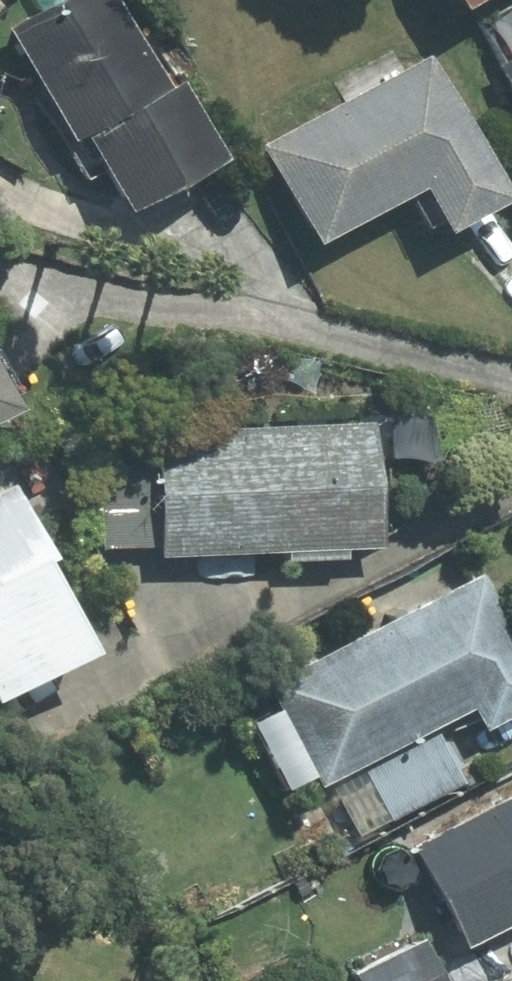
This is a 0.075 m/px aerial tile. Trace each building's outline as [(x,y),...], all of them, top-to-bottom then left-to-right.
[(215,155),(170,73),(159,79),(116,0),(13,0),(14,1),(17,4),(20,6),(23,7),(27,8),(0,23),(0,24),(76,165),(91,157),(118,207),(215,155)] [(488,25),(506,57),(493,64),(511,99),(511,12),(488,25)] [(430,54),(254,145),(304,241),(400,191),(422,233),(502,192),(430,54)] [(18,408),(0,369),(0,416),(18,408)] [(156,558),(375,553),(373,467),(423,466),(422,419),(95,425),(98,547),(156,546),(156,558)] [(53,551),(15,478),(0,486),(0,696),(89,649),(41,557),(53,551)] [(274,779),(305,763),(346,842),(461,782),(433,728),(470,708),(480,727),(511,711),(511,631),(479,568),(262,682),(272,701),(241,717),(274,779)] [(414,839),(469,945),(511,922),(511,788),(414,839)] [(425,935),(351,976),(354,980),(451,980),(425,935)]
